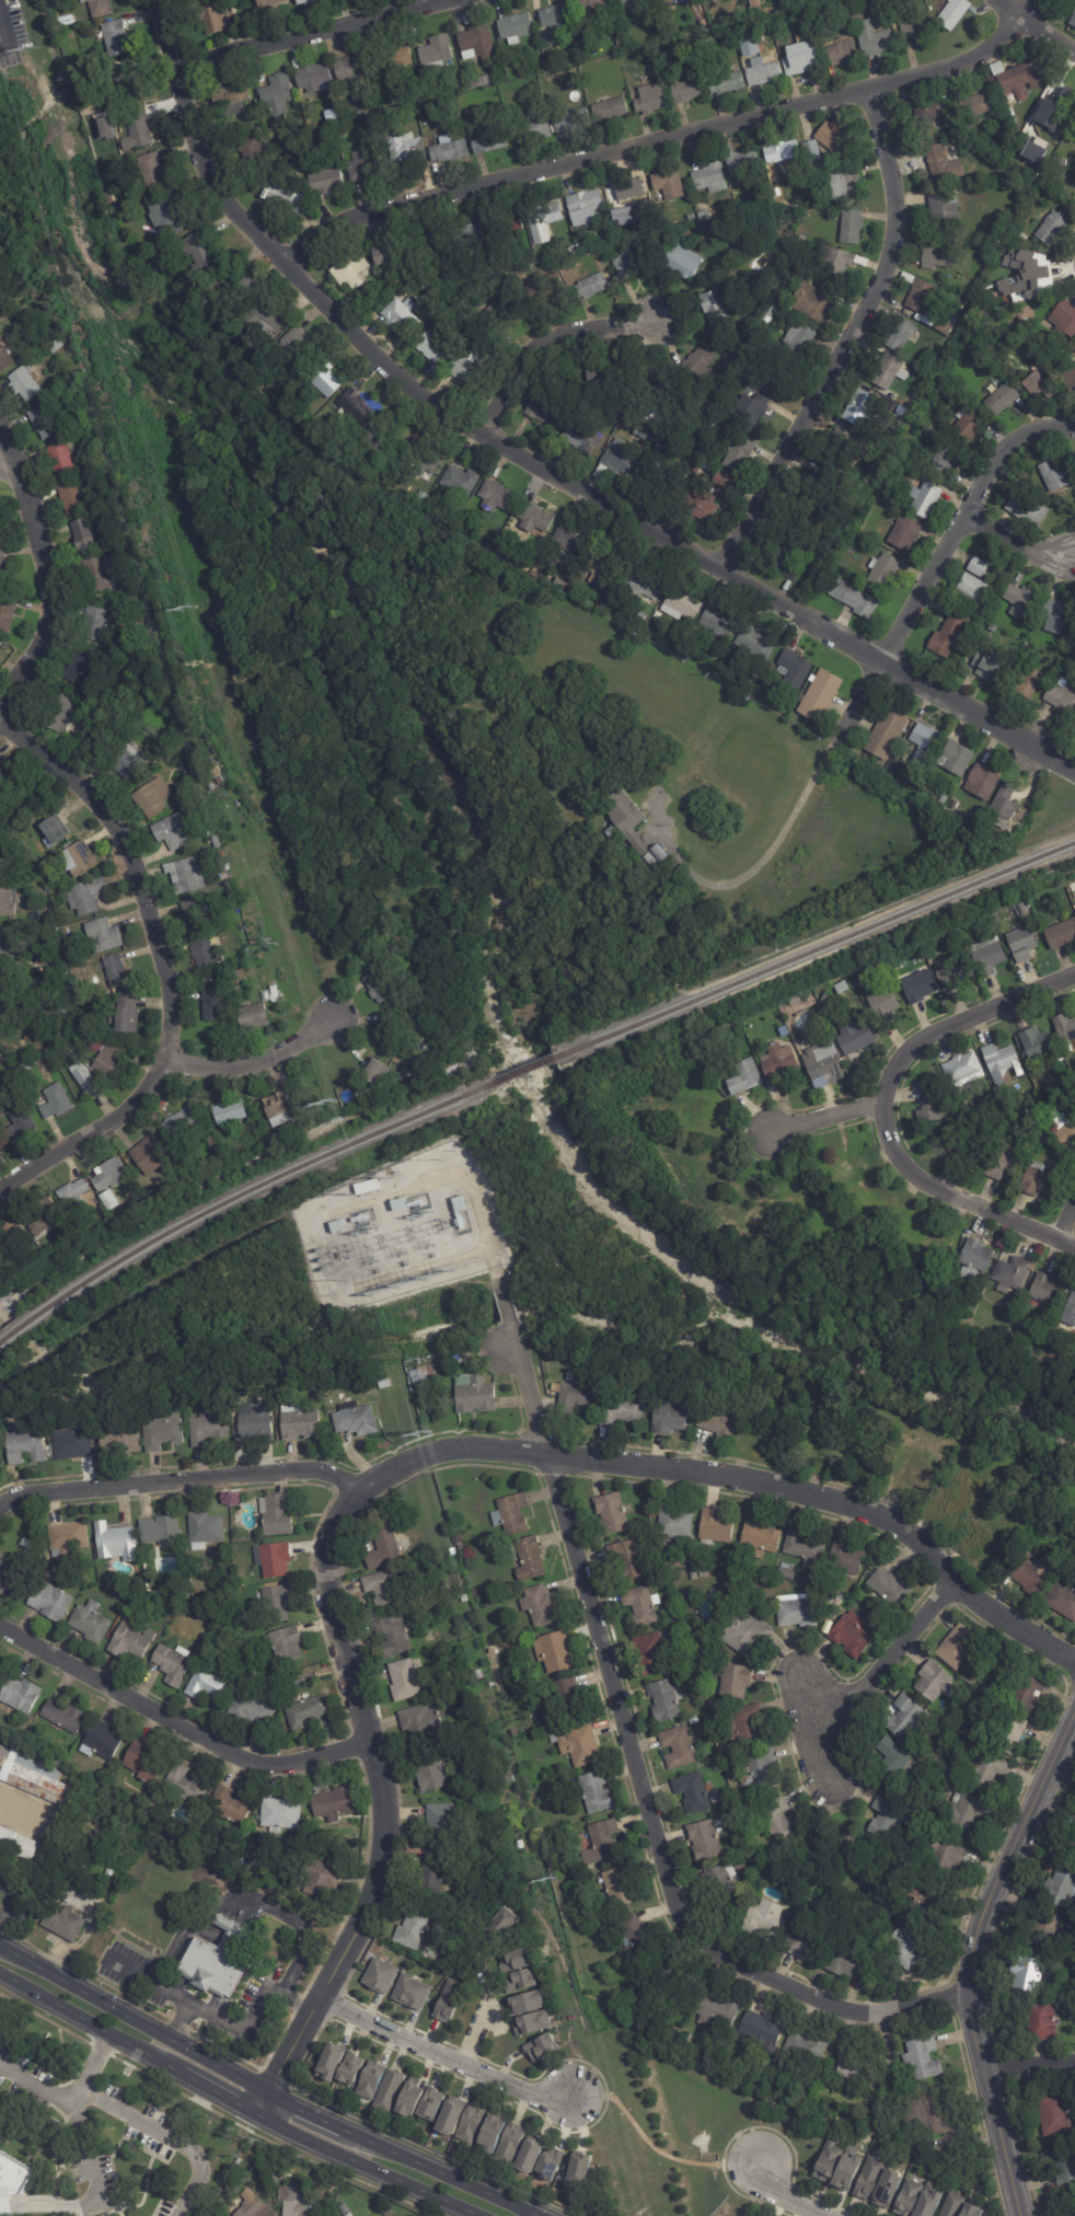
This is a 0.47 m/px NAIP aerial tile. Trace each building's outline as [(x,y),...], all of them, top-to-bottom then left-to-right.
[(95,18),(90,0),(111,0),(114,12),(95,18)] [(181,3),(193,0),(218,0),(219,5),(229,2),(233,18),(233,19),(222,22),(224,30),(204,35),(199,21),(196,22),(193,9),(182,11),(181,3)] [(258,24),(253,0),(284,0),(285,1),(268,5),(271,21),(270,21),(258,24)] [(574,2),(582,0),(610,0),(613,13),(600,18),(578,23),(574,2)] [(620,11),(617,0),(654,0),(655,1),(635,8),(637,15),(629,18),(626,9),(620,11)] [(948,2),(945,0),(964,0),(970,4),(951,33),(935,22),(948,2)] [(541,36),(550,32),(548,26),(541,28),(536,11),(569,2),(575,20),(558,24),(560,32),(553,34),(557,42),(547,48),(540,37),(541,36)] [(806,9),(807,18),(800,19),(798,10),(806,9)] [(798,12),(800,21),(791,23),(789,13),(798,12)] [(516,36),(500,41),(496,21),(528,13),(533,32),(516,36)] [(810,16),(823,14),(827,32),(814,35),(810,16)] [(129,25),(136,54),(113,59),(105,23),(127,18),(129,25)] [(912,46),(911,47),(909,35),(901,36),(898,22),(925,18),(929,43),(912,46)] [(488,55),(474,58),(472,49),(459,53),(454,35),(466,32),(465,28),(476,26),(476,28),(486,26),(493,54),(488,55)] [(782,79),(748,88),(743,70),(751,68),(749,60),(745,61),(744,57),(741,58),(735,32),(752,27),(759,54),(749,56),(750,59),(760,57),(762,66),(776,61),(782,79)] [(871,57),(868,57),(867,56),(860,57),(856,38),(859,37),(858,36),(865,35),(865,36),(890,30),(894,48),(879,53),(880,55),(871,57)] [(418,66),(415,49),(428,47),(427,38),(446,35),(451,61),(418,68),(418,66)] [(621,38),(624,49),(616,51),(614,41),(621,38)] [(805,73),(785,78),(781,60),(785,59),(783,48),(810,41),(817,69),(805,73)] [(834,66),(830,67),(829,64),(822,65),(819,51),(827,50),(825,48),(852,42),(856,61),(834,66)] [(413,67),(407,46),(390,50),(396,72),(413,67)] [(330,61),(359,55),(365,77),(335,83),(330,61)] [(72,61),(82,59),(85,71),(74,73),(72,61)] [(989,66),(999,61),(1004,72),(1034,60),(1044,84),(1030,91),(1028,83),(1024,85),(1029,100),(1018,104),(1014,94),(1004,97),(995,77),(993,77),(989,66)] [(140,69),(142,82),(124,86),(119,66),(138,61),(140,69)] [(325,91),(304,95),(303,89),(296,91),(291,71),(324,64),(330,86),(327,86),(327,90),(325,91)] [(1066,69),(1071,71),(1064,84),(1054,80),(1061,66),(1066,69)] [(723,95),(717,96),(716,93),(709,95),(706,79),(740,71),(743,89),(727,93),(727,94),(723,95)] [(280,115),(267,118),(265,107),(258,108),(255,91),(268,88),(266,79),(286,74),(292,101),(282,104),(285,114),(280,115)] [(488,74),(490,84),(470,90),(466,80),(488,74)] [(689,101),(673,105),(667,83),(675,81),(675,84),(700,78),(705,94),(690,99),(691,101),(689,101)] [(650,115),(641,116),(640,113),(634,114),(632,101),(638,100),(636,88),(662,82),(667,108),(652,111),(652,114),(650,115)] [(1063,85),(1074,92),(1074,97),(1062,119),(1049,113),(1045,116),(1037,111),(1047,93),(1049,94),(1054,82),(1061,85),(1062,84),(1063,85)] [(207,93),(241,84),(245,101),(239,103),(242,113),(218,118),(215,108),(211,109),(207,93)] [(950,100),(941,100),(943,91),(951,92),(950,100)] [(959,102),(976,95),(978,96),(989,92),(995,109),(964,122),(957,102),(959,102)] [(603,122),(594,124),(590,106),(623,97),(626,111),(625,111),(626,115),(603,122)] [(933,104),(937,105),(929,138),(909,132),(916,101),(933,104)] [(151,104),(157,143),(131,147),(130,140),(137,139),(137,134),(126,135),(125,127),(132,126),(129,106),(150,103),(151,104)] [(567,131),(555,135),(550,117),(583,107),(589,125),(567,131)] [(462,111),(473,108),(477,124),(465,126),(462,111)] [(1010,108),(1014,116),(1008,118),(1005,111),(1010,108)] [(544,116),(550,138),(516,147),(511,127),(527,123),(524,112),(535,109),(538,118),(544,116)] [(335,111),(336,118),(327,120),(326,112),(335,111)] [(375,122),(388,118),(390,128),(378,131),(375,122)] [(837,132),(849,142),(836,158),(812,137),(825,122),(837,132)] [(482,153),(472,155),(467,138),(482,136),(479,129),(490,127),(492,132),(501,130),(506,149),(482,153)] [(420,138),(427,169),(418,171),(415,160),(391,165),(383,135),(406,129),(408,140),(420,138)] [(343,130),(344,138),(336,140),(335,132),(343,130)] [(96,138),(104,136),(106,145),(99,147),(96,138)] [(240,155),(238,149),(233,150),(231,141),(255,136),(257,145),(264,142),(266,152),(259,154),(264,170),(243,174),(240,155)] [(1055,137),(1062,140),(1057,150),(1051,147),(1055,137)] [(442,162),(430,165),(426,149),(439,146),(438,140),(448,138),(449,143),(463,140),(467,157),(450,162),(450,160),(442,162)] [(762,150),(768,149),(768,147),(795,140),(799,158),(773,163),(765,164),(762,150)] [(805,143),(814,140),(820,159),(813,161),(816,171),(808,173),(800,145),(805,143)] [(959,161),(960,161),(964,176),(933,184),(924,149),(941,143),(947,164),(959,161)] [(160,151),(163,161),(162,162),(170,185),(151,192),(146,174),(142,175),(137,158),(160,150),(160,151)] [(359,183),(348,185),(343,163),(351,162),(349,153),(363,150),(365,159),(382,154),(386,172),(360,177),(361,183),(359,183)] [(724,157),(737,153),(737,155),(753,151),(758,171),(728,177),(724,157)] [(286,158),(291,161),(287,166),(282,163),(286,158)] [(690,173),(703,170),(703,169),(708,168),(707,162),(719,160),(726,191),(708,194),(707,188),(694,192),(690,173)] [(855,168),(862,199),(844,204),(843,200),(832,203),(825,173),(855,168)] [(330,192),(327,193),(327,194),(319,197),(317,194),(309,195),(304,175),(322,171),(322,172),(336,169),(342,189),(330,192)] [(648,176),(677,171),(681,188),(674,191),(677,199),(663,201),(661,189),(651,192),(648,176)] [(304,200),(298,217),(256,199),(259,191),(265,192),(270,177),(289,185),(288,186),(300,192),(298,196),(305,199),(304,200)] [(632,198),(616,201),(616,200),(610,201),(608,189),(613,188),(613,184),(638,180),(643,197),(632,198)] [(114,189),(117,204),(111,206),(106,192),(114,189)] [(598,210),(568,217),(564,198),(571,197),(570,195),(583,193),(597,191),(601,209),(598,210)] [(956,205),(957,204),(958,222),(929,226),(926,194),(941,192),(943,206),(956,205)] [(183,200),(194,226),(178,232),(175,227),(166,230),(158,209),(164,206),(162,201),(180,193),(183,200)] [(523,211),(557,203),(562,220),(545,224),(546,230),(534,232),(533,228),(529,229),(523,211)] [(860,212),(860,218),(862,218),(860,231),(859,231),(858,245),(839,244),(842,210),(860,212)] [(519,223),(521,231),(497,236),(492,218),(517,211),(519,223)] [(709,220),(697,222),(695,215),(707,211),(709,220)] [(1059,212),(1064,217),(1062,219),(1067,223),(1064,228),(1066,229),(1059,239),(1057,238),(1049,249),(1033,235),(1044,222),(1043,221),(1048,215),(1049,216),(1052,211),(1057,215),(1059,212)] [(473,227),(478,226),(483,244),(452,252),(448,233),(461,230),(460,228),(471,224),(471,228),(473,227)] [(611,227),(614,240),(608,242),(604,229),(611,227)] [(210,236),(222,261),(199,272),(197,266),(200,264),(196,254),(190,256),(183,241),(207,230),(210,236)] [(992,230),(998,233),(995,240),(987,235),(992,230)] [(1018,232),(1027,238),(1022,245),(1013,239),(1018,232)] [(796,234),(805,238),(801,249),(793,245),(796,234)] [(664,284),(655,277),(661,266),(659,265),(673,242),(702,259),(689,282),(671,273),(664,284)] [(935,266),(921,264),(924,245),(951,250),(948,268),(935,266)] [(369,253),(398,246),(402,262),(372,268),(369,253)] [(638,270),(628,273),(629,276),(616,278),(612,257),(621,255),(619,249),(628,246),(629,252),(646,249),(650,268),(638,270)] [(868,261),(865,268),(853,265),(852,267),(844,265),(840,282),(820,277),(823,264),(817,262),(820,246),(855,255),(855,257),(868,261)] [(367,268),(356,276),(361,284),(349,291),(344,284),(338,288),(326,273),(356,251),(368,267),(367,268)] [(444,261),(442,273),(434,272),(435,259),(444,261)] [(1043,266),(1044,272),(1050,270),(1050,276),(1052,276),(1053,291),(1029,295),(1027,275),(1028,274),(1027,265),(1043,263),(1043,266)] [(240,266),(261,287),(246,300),(226,278),(239,265),(240,266)] [(788,267),(804,275),(799,284),(791,279),(786,290),(778,286),(788,267)] [(552,302),(531,309),(524,290),(521,291),(517,279),(524,277),(524,279),(542,273),(543,278),(556,273),(565,297),(552,302)] [(586,300),(583,300),(582,298),(577,300),(571,288),(578,285),(577,284),(602,273),(610,289),(593,296),(593,297),(586,300)] [(904,274),(914,278),(911,285),(899,279),(902,273),(904,274)] [(935,289),(932,293),(943,299),(935,316),(924,311),(922,315),(903,308),(912,289),(911,288),(915,278),(935,288),(935,289)] [(394,282),(401,280),(403,287),(396,289),(394,282)] [(835,295),(833,299),(837,301),(830,314),(824,311),(818,324),(786,307),(800,281),(816,290),(819,285),(835,295)] [(382,290),(384,288),(389,293),(384,298),(379,293),(382,290)] [(701,307),(697,297),(718,289),(721,296),(727,293),(731,305),(725,309),(729,322),(710,330),(705,315),(704,316),(701,307)] [(281,310),(293,324),(275,342),(247,311),(267,293),(281,310)] [(774,293),(779,297),(776,302),(771,300),(774,293)] [(505,318),(490,330),(478,315),(504,295),(516,309),(505,318)] [(406,299),(414,307),(408,312),(419,323),(404,338),(388,322),(386,323),(378,314),(394,299),(401,305),(406,299)] [(1064,300),(1074,309),(1074,335),(1071,341),(1055,327),(1060,321),(1051,314),(1063,299),(1064,300)] [(767,304),(776,309),(770,321),(761,315),(767,304)] [(944,311),(957,319),(946,337),(933,330),(943,311),(944,311)] [(916,328),(912,335),(911,335),(899,356),(883,346),(889,337),(887,335),(898,316),(916,328)] [(816,333),(817,334),(799,363),(784,356),(788,347),(782,343),(790,327),(796,332),(800,324),(816,333)] [(304,332),(319,348),(296,369),(277,347),(301,326),(304,332)] [(436,368),(412,348),(425,332),(450,351),(436,369),(436,368)] [(2,374),(0,372),(0,338),(5,334),(10,339),(3,344),(8,349),(12,346),(16,350),(11,355),(18,362),(2,374)] [(453,380),(443,372),(465,343),(479,354),(472,365),(486,374),(473,392),(455,379),(454,380),(453,380)] [(675,370),(690,355),(691,356),(701,345),(715,359),(704,371),(712,379),(701,391),(690,382),(689,383),(675,370)] [(905,368),(908,369),(905,373),(909,376),(904,382),(894,378),(887,393),(869,384),(886,353),(903,362),(902,366),(905,368)] [(27,355),(31,358),(24,363),(21,359),(27,355)] [(793,371),(775,400),(758,389),(764,379),(759,376),(763,368),(768,371),(775,360),(793,371)] [(325,361),(347,383),(331,399),(310,378),(325,361)] [(583,366),(624,361),(626,384),(605,386),(605,392),(590,393),(590,388),(586,388),(583,366)] [(35,367),(36,367),(32,371),(46,389),(30,403),(22,393),(18,397),(9,388),(16,382),(12,377),(27,365),(28,365),(32,362),(35,367)] [(368,365),(374,372),(359,388),(351,380),(368,365)] [(1057,377),(1074,365),(1074,398),(1073,400),(1057,377)] [(1047,400),(1041,392),(1031,401),(1018,385),(1039,368),(1057,391),(1048,401),(1047,400)] [(656,374),(670,377),(668,396),(650,394),(649,402),(639,401),(643,373),(656,374)] [(1019,396),(996,418),(982,404),(1006,381),(1019,396)] [(380,409),(386,415),(375,427),(354,408),(351,412),(340,402),(354,386),(380,409)] [(841,422),(840,420),(857,389),(875,399),(857,431),(841,422)] [(768,402),(770,402),(766,407),(767,408),(760,423),(758,422),(750,435),(733,426),(749,397),(752,400),(755,394),(768,402)] [(564,413),(554,430),(534,419),(534,420),(522,415),(532,395),(564,413)] [(34,418),(31,413),(50,402),(59,418),(58,418),(66,431),(48,441),(41,426),(39,427),(34,418)] [(345,407),(349,413),(345,417),(339,413),(345,407)] [(984,423),(985,423),(964,447),(948,432),(959,420),(955,417),(961,411),(964,414),(969,409),(984,423)] [(706,416),(716,423),(710,429),(702,424),(706,416)] [(566,447),(557,442),(568,423),(600,440),(589,458),(568,446),(567,448),(566,447)] [(635,426),(640,428),(636,438),(631,436),(635,426)] [(839,426),(855,435),(849,445),(851,445),(864,436),(872,448),(856,459),(851,449),(847,448),(837,465),(821,457),(839,426)] [(382,429),(401,443),(390,460),(379,452),(373,460),(362,452),(380,428),(382,429)] [(649,446),(637,438),(643,429),(655,437),(649,446)] [(755,447),(738,477),(720,468),(728,453),(719,448),(728,431),(752,446),(754,441),(758,443),(755,447)] [(671,460),(655,451),(661,438),(682,450),(675,462),(671,460)] [(425,446),(442,459),(430,474),(425,470),(423,473),(414,468),(417,463),(405,454),(417,439),(425,446)] [(632,448),(628,455),(640,462),(631,481),(617,473),(615,477),(604,471),(599,482),(592,477),(599,465),(598,464),(609,445),(611,447),(615,439),(632,448)] [(72,448),(81,472),(61,478),(51,448),(70,441),(72,448)] [(959,461),(951,476),(930,464),(941,446),(961,458),(959,461)] [(90,463),(100,461),(101,466),(92,470),(90,463)] [(1063,468),(1072,485),(1049,495),(1037,468),(1050,461),(1054,471),(1063,468)] [(452,466),(465,474),(467,469),(479,475),(465,500),(438,484),(449,464),(452,466)] [(666,470),(662,475),(679,484),(670,499),(641,484),(651,468),(652,468),(655,464),(666,470)] [(731,481),(725,492),(709,484),(716,473),(731,481)] [(829,480),(832,473),(852,486),(836,509),(818,496),(829,480)] [(488,481),(492,482),(517,496),(508,513),(496,507),(493,513),(479,506),(483,500),(476,496),(485,478),(488,481)] [(63,493),(61,485),(82,480),(84,489),(86,489),(88,493),(86,493),(91,511),(72,516),(68,501),(66,501),(63,493)] [(939,497),(934,507),(933,507),(925,521),(908,511),(914,500),(911,499),(910,500),(905,497),(906,496),(904,495),(910,486),(918,492),(924,482),(943,493),(939,497)] [(691,519),(674,509),(685,492),(689,494),(694,485),(709,494),(704,503),(717,510),(706,528),(691,519)] [(418,490),(426,495),(420,505),(413,500),(418,490)] [(1040,528),(1039,530),(1003,510),(1013,494),(1016,496),(1017,495),(1041,508),(1042,508),(1049,511),(1040,528)] [(534,505),(542,509),(542,510),(555,518),(546,532),(535,526),(531,533),(520,527),(523,521),(516,517),(524,500),(533,505),(534,505)] [(799,541),(782,532),(788,521),(786,520),(797,501),(816,512),(799,541)] [(100,527),(102,536),(100,538),(102,547),(83,552),(76,522),(94,517),(95,522),(99,522),(100,527)] [(920,528),(906,554),(886,543),(899,517),(920,528)] [(562,524),(570,530),(569,532),(589,543),(581,558),(566,550),(565,553),(556,549),(556,546),(550,543),(559,524),(562,524)] [(794,547),(786,562),(799,569),(793,582),(761,564),(778,534),(796,544),(794,547)] [(494,552),(497,545),(504,549),(499,555),(494,552)] [(11,578),(0,579),(0,548),(8,547),(8,550),(11,578)] [(596,550),(614,561),(598,588),(587,581),(591,573),(583,568),(594,550),(596,550)] [(643,569),(645,570),(644,574),(664,585),(655,601),(641,593),(637,600),(627,595),(631,588),(624,584),(641,553),(649,557),(641,569),(643,569)] [(900,563),(883,592),(865,582),(871,570),(867,568),(872,559),(876,562),(878,558),(880,558),(883,554),(900,563)] [(113,557),(119,587),(100,591),(93,558),(108,555),(108,558),(113,557)] [(966,572),(973,557),(989,566),(985,574),(991,577),(987,582),(982,579),(981,580),(966,572)] [(951,599),(951,598),(964,574),(990,588),(980,605),(975,603),(971,610),(951,599)] [(681,575),(686,578),(681,588),(674,584),(681,575)] [(853,614),(852,614),(854,611),(825,596),(835,578),(879,603),(868,624),(853,614)] [(680,590),(685,592),(685,593),(691,597),(691,598),(702,604),(692,621),(682,615),(679,621),(660,610),(673,586),(680,590)] [(1010,587),(1020,592),(1022,588),(1036,595),(1020,623),(1007,615),(1013,605),(1002,600),(1009,586),(1010,587)] [(948,593),(946,598),(939,595),(943,588),(949,592),(948,593)] [(13,634),(0,630),(0,592),(23,599),(13,634)] [(598,600),(606,604),(603,611),(594,607),(598,600)] [(1049,601),(1055,603),(1054,604),(1070,609),(1060,638),(1042,633),(1045,623),(1040,621),(1047,600),(1049,601)] [(716,609),(726,614),(724,616),(737,623),(723,649),(700,636),(704,628),(696,624),(707,604),(716,609)] [(116,612),(115,621),(124,622),(122,632),(113,630),(111,643),(85,638),(91,605),(117,610),(116,612)] [(961,647),(957,645),(947,662),(925,650),(935,632),(939,634),(953,607),(978,620),(962,647),(961,647)] [(640,612),(647,616),(645,621),(638,618),(640,612)] [(656,612),(661,615),(658,622),(652,619),(656,612)] [(651,624),(658,626),(652,638),(646,636),(651,624)] [(747,625),(755,631),(754,633),(762,636),(761,637),(774,644),(764,661),(754,655),(750,662),(736,655),(739,648),(732,644),(743,624),(747,625)] [(992,633),(985,631),(989,624),(996,628),(994,634),(992,633)] [(664,634),(681,643),(674,655),(658,645),(664,634)] [(66,677),(82,646),(115,663),(108,678),(101,673),(92,691),(66,677)] [(787,650),(812,665),(797,692),(781,683),(784,677),(775,671),(778,666),(775,665),(784,648),(787,650)] [(682,650),(692,655),(689,662),(679,657),(682,650)] [(979,653),(1003,666),(992,685),(974,676),(976,671),(970,667),(978,653),(979,653)] [(834,696),(818,725),(795,713),(800,703),(796,700),(799,694),(804,696),(811,683),(808,681),(811,676),(814,678),(820,668),(843,681),(834,696)] [(1015,694),(1007,690),(1020,668),(1026,671),(1028,668),(1043,677),(1029,703),(1015,694)] [(1059,689),(1074,698),(1074,720),(1041,702),(1051,685),(1052,685),(1057,689),(1059,689)] [(78,700),(74,708),(80,711),(74,724),(73,723),(69,735),(48,726),(61,693),(78,700)] [(89,704),(99,709),(94,716),(84,711),(89,704)] [(862,749),(887,706),(908,718),(883,761),(862,749)] [(920,723),(928,729),(929,728),(938,734),(938,735),(941,736),(932,753),(929,752),(918,771),(908,764),(917,746),(906,740),(916,722),(920,723)] [(951,740),(974,753),(960,778),(941,767),(946,760),(940,757),(949,739),(951,740)] [(138,746),(143,751),(146,750),(154,759),(132,783),(113,764),(134,741),(138,746)] [(978,764),(981,766),(982,764),(991,770),(991,771),(1001,777),(985,803),(962,788),(976,763),(978,764)] [(2,797),(0,795),(0,765),(16,776),(2,797)] [(142,806),(136,796),(163,776),(175,794),(166,800),(172,808),(153,821),(142,806)] [(921,783),(932,788),(927,797),(916,790),(921,783)] [(1013,792),(1008,800),(1017,805),(1004,830),(992,823),(996,816),(987,810),(1002,785),(1014,792),(1013,792)] [(635,805),(646,817),(633,829),(636,832),(640,829),(644,833),(639,836),(649,849),(640,856),(620,832),(610,840),(603,832),(613,824),(609,819),(610,818),(599,805),(620,787),(635,805)] [(936,803),(940,795),(946,798),(941,806),(936,803)] [(949,808),(953,800),(958,801),(953,810),(949,808)] [(180,850),(174,853),(169,840),(161,843),(153,827),(196,806),(203,820),(198,822),(205,838),(180,850)] [(65,820),(76,835),(60,846),(45,826),(60,815),(65,820)] [(966,816),(979,822),(975,827),(963,820),(966,816)] [(213,838),(220,836),(222,847),(217,849),(213,838)] [(12,870),(0,872),(0,838),(1,838),(2,851),(7,851),(11,850),(12,870)] [(90,845),(94,852),(96,852),(104,865),(79,879),(73,869),(70,872),(60,855),(88,840),(90,845)] [(658,846),(667,857),(657,866),(660,870),(655,874),(640,857),(656,844),(658,846)] [(195,891),(180,896),(174,873),(169,874),(166,865),(203,856),(210,888),(195,891)] [(51,863),(55,875),(48,877),(45,865),(51,863)] [(221,866),(231,864),(233,870),(229,872),(231,879),(222,881),(221,874),(223,873),(221,866)] [(108,895),(100,897),(104,911),(82,917),(80,909),(74,910),(69,893),(76,891),(73,887),(108,877),(113,892),(108,895)] [(19,916),(0,917),(0,888),(15,887),(15,904),(19,904),(19,916)] [(208,922),(209,927),(192,932),(184,903),(203,898),(204,903),(211,901),(213,910),(206,912),(208,922)] [(112,917),(115,928),(123,926),(128,946),(96,955),(88,924),(112,917)] [(1043,931),(1074,917),(1074,940),(1070,943),(1051,951),(1043,931)] [(1030,950),(1028,951),(1031,959),(1017,966),(1004,935),(1028,925),(1038,947),(1030,950)] [(994,966),(992,967),(995,973),(980,980),(967,948),(996,935),(1007,960),(994,966)] [(212,936),(216,948),(223,946),(228,961),(222,962),(223,966),(203,971),(199,958),(197,959),(194,948),(196,948),(194,942),(212,936)] [(19,981),(0,977),(0,947),(3,948),(5,939),(21,942),(19,955),(10,953),(8,963),(21,966),(19,981)] [(232,962),(229,958),(242,948),(245,953),(232,962)] [(126,960),(129,973),(136,972),(139,983),(114,991),(106,959),(124,954),(126,960)] [(960,993),(947,999),(945,994),(944,994),(932,967),(962,955),(970,973),(955,980),(960,993)] [(58,978),(54,962),(66,959),(70,977),(58,980),(58,978)] [(77,967),(85,965),(88,972),(79,974),(77,967)] [(928,994),(923,996),(924,1001),(908,1006),(899,981),(905,979),(903,972),(918,967),(920,972),(928,969),(937,992),(928,994)] [(370,999),(366,993),(368,991),(360,980),(378,968),(394,993),(377,1005),(372,1000),(371,1001),(370,999)] [(218,972),(226,972),(227,981),(219,981),(218,972)] [(39,984),(47,985),(48,983),(55,985),(54,992),(39,989),(39,984)] [(65,986),(72,984),(74,994),(67,995),(65,986)] [(890,1022),(879,1027),(862,990),(870,985),(876,996),(890,990),(899,1008),(887,1014),(890,1022)] [(273,996),(274,996),(273,988),(278,986),(279,993),(282,993),(285,1002),(276,1004),(275,1002),(274,1002),(273,996)] [(207,1022),(206,992),(223,991),(224,996),(227,996),(227,1008),(226,1009),(226,1020),(207,1022)] [(139,997),(138,1009),(142,1009),(141,1035),(123,1034),(124,1008),(120,1008),(122,995),(139,996),(139,997)] [(253,1032),(246,1034),(240,1012),(246,1009),(246,1008),(252,1006),(252,1007),(267,1003),(274,1026),(253,1032)] [(60,1004),(72,1007),(70,1016),(58,1013),(60,1004)] [(1070,1020),(1074,1018),(1074,1041),(1062,1047),(1050,1019),(1066,1012),(1070,1020)] [(856,1051),(844,1058),(835,1039),(842,1036),(836,1025),(849,1017),(855,1028),(865,1023),(875,1042),(856,1051)] [(1028,1057),(1017,1035),(1036,1027),(1039,1035),(1045,1031),(1054,1052),(1030,1063),(1028,1057)] [(70,1030),(78,1034),(71,1046),(65,1042),(70,1030)] [(128,1050),(122,1061),(126,1064),(115,1081),(95,1069),(105,1052),(100,1048),(107,1036),(129,1049),(128,1050)] [(832,1040),(839,1055),(837,1055),(847,1076),(834,1083),(830,1073),(811,1082),(799,1057),(805,1054),(804,1051),(831,1038),(832,1040)] [(786,1073),(784,1074),(786,1080),(767,1087),(759,1063),(770,1059),(767,1053),(762,1055),(760,1049),(777,1042),(781,1049),(789,1046),(798,1069),(786,1073)] [(980,1049),(994,1043),(996,1051),(1012,1046),(1024,1076),(1016,1080),(1012,1069),(1003,1072),(1005,1077),(1002,1078),(1005,1087),(995,1090),(980,1049)] [(62,1044),(69,1050),(63,1058),(57,1053),(62,1044)] [(975,1080),(951,1092),(939,1066),(952,1060),(951,1059),(960,1055),(960,1057),(973,1051),(984,1076),(975,1080)] [(54,1076),(44,1082),(38,1071),(32,1074),(27,1065),(33,1062),(34,1063),(44,1058),(55,1076),(54,1076)] [(750,1088),(730,1097),(724,1082),(737,1076),(732,1065),(751,1058),(761,1084),(750,1088)] [(373,1060),(381,1064),(382,1063),(390,1067),(383,1077),(379,1075),(372,1085),(360,1077),(371,1059),(373,1060)] [(100,1088),(90,1096),(74,1074),(85,1066),(101,1087),(100,1088)] [(54,1119),(48,1121),(42,1109),(53,1103),(46,1092),(62,1083),(78,1109),(61,1119),(59,1116),(54,1119)] [(291,1098),(292,1098),(297,1108),(274,1119),(265,1100),(287,1089),(291,1098)] [(39,1095),(45,1092),(50,1101),(45,1105),(39,1095)] [(940,1099),(941,1122),(915,1123),(914,1111),(921,1111),(921,1094),(940,1093),(940,1099)] [(220,1126),(215,1105),(221,1104),(220,1101),(230,1099),(230,1101),(245,1097),(251,1117),(220,1126)] [(18,1139),(12,1142),(7,1131),(18,1126),(11,1112),(26,1105),(39,1131),(24,1139),(23,1135),(18,1139)] [(174,1131),(167,1119),(193,1105),(203,1122),(177,1136),(174,1131)] [(1073,1110),(1074,1113),(1074,1155),(1071,1158),(1050,1132),(1054,1129),(1049,1122),(1053,1119),(1049,1112),(1054,1108),(1057,1110),(1060,1109),(1065,1116),(1073,1110)] [(251,1126),(259,1123),(262,1130),(253,1132),(251,1126)] [(925,1138),(939,1128),(944,1135),(930,1145),(925,1138)] [(963,1138),(985,1147),(976,1170),(968,1166),(971,1159),(956,1153),(953,1155),(946,1152),(953,1133),(963,1138)] [(130,1152),(153,1134),(172,1159),(149,1177),(130,1152)] [(211,1138),(218,1134),(223,1146),(217,1150),(211,1138)] [(1007,1170),(1004,1169),(997,1182),(983,1176),(995,1145),(1004,1149),(1005,1144),(1019,1150),(1017,1155),(1020,1156),(1013,1174),(1007,1170)] [(96,1180),(94,1177),(101,1174),(97,1168),(120,1155),(132,1177),(115,1188),(114,1185),(102,1191),(96,1180)] [(1052,1177),(1057,1179),(1049,1198),(1039,1193),(1037,1199),(1017,1190),(1028,1167),(1026,1166),(1029,1159),(1047,1167),(1043,1173),(1047,1174),(1047,1173),(1053,1176),(1052,1177)] [(93,1203),(73,1215),(59,1191),(74,1181),(76,1184),(86,1177),(100,1199),(93,1203)] [(351,1194),(349,1184),(374,1177),(377,1188),(351,1194)] [(104,1194),(115,1188),(125,1203),(114,1210),(104,1194)] [(118,1206),(111,1190),(99,1194),(106,1211),(118,1206)] [(463,1207),(452,1210),(449,1197),(460,1193),(463,1207)] [(33,1225),(43,1219),(35,1207),(51,1196),(67,1219),(41,1236),(33,1225)] [(389,1199),(401,1196),(404,1205),(391,1210),(389,1199)] [(8,1236),(3,1228),(19,1217),(33,1238),(18,1249),(8,1236)] [(325,1222),(339,1217),(343,1226),(328,1231),(325,1222)] [(970,1239),(982,1244),(981,1247),(992,1251),(983,1273),(976,1271),(972,1282),(958,1276),(962,1266),(957,1263),(968,1238),(970,1239)] [(1015,1258),(1030,1263),(1018,1292),(989,1280),(997,1260),(1009,1266),(1013,1257),(1015,1258)] [(1040,1273),(1050,1278),(1051,1274),(1065,1280),(1054,1308),(1045,1305),(1043,1309),(1030,1305),(1032,1300),(1027,1297),(1037,1272),(1040,1273)] [(1073,1289),(1074,1289),(1074,1329),(1060,1323),(1073,1289)] [(415,1370),(423,1367),(430,1366),(435,1383),(418,1387),(418,1384),(412,1386),(408,1372),(415,1370)] [(485,1383),(485,1385),(494,1384),(496,1412),(456,1416),(453,1378),(472,1377),(472,1380),(484,1378),(485,1383)] [(566,1385),(598,1388),(593,1419),(580,1418),(581,1408),(574,1407),(573,1416),(556,1413),(559,1384),(566,1385)] [(613,1429),(599,1427),(602,1390),(644,1395),(640,1427),(631,1426),(629,1433),(615,1432),(615,1429),(613,1429)] [(664,1435),(652,1434),(655,1404),(659,1405),(660,1398),(671,1399),(670,1406),(686,1407),(685,1432),(672,1431),(672,1436),(664,1435)] [(271,1441),(262,1441),(262,1436),(243,1436),(243,1416),(263,1416),(263,1400),(275,1400),(276,1441),(271,1441)] [(360,1404),(361,1408),(374,1405),(381,1432),(360,1436),(359,1432),(351,1434),(350,1431),(338,1433),(334,1413),(342,1411),(340,1405),(360,1400),(360,1404)] [(305,1435),(300,1435),(300,1439),(285,1440),(281,1405),(302,1403),(303,1410),(322,1409),(324,1436),(307,1438),(305,1435)] [(2,1416),(0,1410),(0,1406),(8,1404),(11,1412),(2,1416)] [(717,1435),(717,1434),(695,1428),(702,1406),(739,1418),(730,1443),(716,1439),(717,1435)] [(218,1436),(211,1438),(211,1446),(195,1447),(193,1419),(205,1417),(204,1408),(213,1407),(215,1416),(231,1415),(233,1438),(219,1439),(219,1436),(218,1436)] [(174,1443),(173,1441),(164,1442),(164,1452),(148,1453),(146,1423),(157,1422),(155,1413),(181,1412),(181,1419),(185,1419),(186,1442),(174,1443)] [(97,1455),(97,1456),(58,1459),(56,1432),(78,1430),(77,1422),(92,1420),(93,1428),(95,1428),(97,1455)] [(115,1452),(105,1453),(103,1429),(114,1428),(114,1423),(140,1421),(143,1451),(117,1454),(117,1452),(115,1452)] [(37,1463),(34,1463),(34,1454),(27,1454),(27,1464),(11,1465),(9,1434),(15,1434),(14,1427),(30,1426),(31,1432),(47,1431),(49,1462),(37,1463)] [(529,1492),(533,1505),(524,1508),(527,1516),(529,1515),(533,1531),(510,1537),(506,1524),(498,1526),(494,1513),(501,1511),(498,1501),(529,1491),(529,1492)] [(289,1514),(291,1533),(262,1535),(259,1513),(257,1513),(256,1497),(263,1497),(263,1494),(288,1492),(289,1514)] [(620,1507),(622,1515),(624,1514),(628,1530),(601,1537),(598,1522),(600,1522),(599,1516),(596,1517),(591,1501),(617,1492),(622,1505),(620,1505),(620,1507)] [(663,1503),(679,1504),(679,1510),(692,1511),(689,1537),(679,1536),(679,1543),(658,1540),(658,1534),(656,1534),(659,1503),(663,1503)] [(705,1509),(720,1511),(719,1515),(733,1517),(730,1544),(712,1540),(710,1546),(700,1544),(701,1539),(697,1538),(703,1508),(705,1509)] [(208,1543),(193,1543),(192,1512),(212,1511),(212,1516),(226,1515),(228,1542),(208,1543)] [(155,1544),(155,1539),(139,1542),(136,1517),(150,1516),(151,1520),(153,1520),(153,1515),(175,1512),(178,1540),(155,1544)] [(749,1516),(760,1519),(758,1527),(765,1530),(766,1527),(781,1531),(775,1554),(763,1550),(761,1559),(742,1555),(744,1546),(738,1544),(745,1515),(749,1516)] [(104,1526),(129,1524),(134,1559),(120,1560),(119,1555),(95,1557),(91,1520),(103,1519),(104,1526)] [(67,1547),(47,1549),(44,1525),(82,1521),(85,1545),(67,1547)] [(798,1528),(805,1531),(802,1538),(811,1540),(812,1537),(827,1540),(820,1563),(818,1562),(816,1572),(802,1569),(805,1560),(783,1554),(789,1526),(798,1528)] [(35,1527),(43,1527),(44,1536),(36,1537),(35,1527)] [(400,1542),(405,1560),(372,1570),(368,1554),(381,1550),(377,1534),(396,1527),(400,1542)] [(540,1536),(543,1550),(541,1551),(548,1576),(522,1584),(518,1570),(525,1568),(518,1543),(539,1536),(540,1536)] [(458,1538),(463,1537),(466,1548),(461,1550),(458,1538)] [(26,1538),(41,1546),(36,1553),(23,1545),(26,1538)] [(636,1551),(637,1555),(636,1555),(638,1562),(639,1561),(643,1576),(614,1583),(611,1570),(621,1567),(619,1559),(609,1561),(604,1547),(633,1538),(636,1551)] [(836,1539),(854,1544),(853,1549),(865,1551),(859,1576),(828,1569),(835,1539),(836,1539)] [(294,1544),(296,1561),(291,1562),(292,1576),(267,1579),(266,1566),(258,1567),(256,1546),(294,1543),(294,1544)] [(247,1558),(247,1561),(239,1562),(238,1547),(247,1546),(247,1558)] [(27,1550),(34,1554),(31,1560),(24,1557),(27,1550)] [(1016,1584),(1005,1577),(1021,1551),(1055,1574),(1037,1602),(1021,1592),(1024,1589),(1016,1584)] [(8,1595),(0,1591),(0,1558),(3,1553),(16,1560),(12,1568),(30,1578),(18,1598),(9,1593),(8,1595)] [(779,1567),(795,1571),(793,1580),(775,1576),(778,1567),(779,1567)] [(880,1570),(887,1576),(889,1573),(895,1579),(899,1576),(913,1588),(895,1609),(865,1583),(878,1568),(880,1570)] [(697,1570),(707,1569),(708,1577),(697,1578),(697,1570)] [(369,1591),(365,1578),(393,1570),(404,1607),(381,1613),(378,1600),(380,1600),(378,1591),(369,1593),(369,1591)] [(749,1576),(754,1583),(749,1588),(743,1580),(749,1576)] [(77,1597),(62,1623),(43,1612),(44,1612),(30,1603),(43,1579),(77,1597)] [(1074,1623),(1074,1625),(1042,1605),(1055,1581),(1066,1588),(1071,1581),(1074,1584),(1074,1623)] [(297,1584),(300,1603),(290,1605),(292,1620),(270,1624),(265,1589),(296,1583),(297,1584)] [(546,1585),(550,1595),(552,1594),(555,1603),(559,1602),(565,1621),(538,1629),(533,1614),(535,1613),(534,1609),(524,1612),(521,1600),(529,1597),(527,1590),(546,1584),(546,1585)] [(633,1614),(629,1605),(621,1607),(617,1592),(646,1584),(649,1596),(656,1594),(659,1604),(652,1606),(657,1621),(634,1628),(629,1616),(633,1615),(633,1614)] [(474,1591),(484,1588),(485,1594),(475,1596),(474,1591)] [(793,1623),(777,1625),(774,1595),(812,1591),(816,1625),(799,1626),(799,1623),(793,1623)] [(485,1600),(495,1596),(497,1606),(488,1609),(485,1600)] [(89,1635),(71,1624),(83,1603),(90,1607),(95,1598),(104,1604),(99,1613),(116,1621),(102,1646),(88,1638),(90,1635),(89,1635)] [(747,1614),(770,1630),(756,1650),(752,1647),(744,1657),(714,1636),(735,1606),(747,1614)] [(872,1639),(856,1661),(827,1638),(844,1616),(845,1616),(849,1612),(865,1624),(860,1629),(872,1639)] [(406,1618),(415,1650),(386,1659),(382,1643),(390,1641),(388,1635),(382,1636),(378,1621),(405,1614),(406,1618)] [(132,1652),(128,1660),(111,1650),(129,1616),(148,1627),(145,1634),(147,1636),(151,1629),(160,1634),(146,1660),(132,1652)] [(820,1632),(825,1619),(832,1623),(827,1635),(820,1632)] [(934,1652),(959,1623),(981,1641),(956,1672),(934,1652)] [(303,1625),(309,1643),(302,1644),(305,1658),(282,1664),(277,1647),(269,1649),(266,1636),(303,1625)] [(569,1631),(579,1666),(552,1674),(547,1661),(541,1662),(534,1640),(569,1630),(569,1631)] [(641,1677),(631,1639),(658,1631),(658,1632),(664,1631),(669,1650),(663,1651),(668,1670),(641,1677)] [(162,1670),(163,1666),(153,1661),(163,1642),(175,1649),(178,1650),(181,1644),(193,1651),(189,1658),(196,1661),(181,1688),(166,1681),(170,1674),(162,1670)] [(415,1660),(425,1695),(397,1703),(393,1686),(396,1685),(391,1664),(415,1658),(415,1660)] [(913,1687),(921,1677),(916,1674),(929,1659),(953,1678),(949,1684),(956,1689),(948,1699),(940,1693),(932,1704),(913,1687)] [(724,1664),(752,1667),(750,1687),(745,1686),(744,1700),(718,1697),(721,1678),(716,1677),(717,1666),(721,1666),(723,1664),(724,1664)] [(213,1699),(212,1699),(213,1697),(206,1692),(201,1700),(187,1693),(201,1665),(211,1671),(215,1665),(222,1670),(219,1675),(236,1684),(224,1706),(213,1699)] [(1045,1681),(1029,1717),(1006,1706),(1024,1669),(1045,1680),(1045,1681)] [(474,1672),(485,1670),(487,1677),(477,1681),(474,1672)] [(972,1681),(968,1678),(970,1673),(976,1676),(974,1682),(972,1681)] [(15,1676),(25,1682),(26,1678),(46,1688),(31,1716),(0,1699),(13,1675),(15,1676)] [(578,1677),(588,1717),(548,1727),(544,1711),(565,1705),(558,1682),(577,1676),(578,1677)] [(651,1697),(648,1685),(669,1678),(671,1687),(678,1686),(682,1699),(675,1701),(680,1716),(652,1723),(648,1708),(655,1706),(651,1697)] [(262,1692),(276,1699),(271,1706),(280,1711),(270,1729),(259,1722),(257,1728),(231,1712),(244,1690),(257,1698),(262,1692)] [(901,1741),(878,1722),(887,1710),(894,1716),(899,1710),(892,1705),(901,1693),(928,1716),(918,1728),(914,1724),(901,1741)] [(333,1715),(326,1717),(327,1719),(311,1723),(312,1728),(294,1732),(288,1706),(332,1694),(337,1713),(333,1715)] [(963,1694),(969,1697),(966,1704),(960,1700),(963,1694)] [(290,1705),(288,1697),(299,1695),(300,1701),(290,1705)] [(53,1698),(62,1704),(63,1701),(71,1706),(72,1703),(89,1711),(86,1717),(88,1718),(78,1734),(43,1715),(51,1698),(53,1698)] [(405,1727),(402,1711),(446,1699),(450,1715),(448,1716),(452,1732),(415,1742),(412,1730),(407,1732),(405,1727)] [(759,1705),(762,1717),(750,1720),(753,1731),(766,1728),(770,1740),(740,1747),(737,1736),(727,1739),(723,1723),(727,1722),(725,1715),(730,1713),(729,1710),(759,1703),(759,1705)] [(968,1708),(972,1710),(969,1716),(967,1719),(962,1718),(964,1712),(966,1713),(968,1708)] [(1027,1723),(1012,1757),(992,1748),(1007,1713),(1027,1721),(1027,1723)] [(100,1718),(116,1728),(114,1731),(126,1738),(113,1762),(96,1752),(93,1757),(81,1750),(100,1718)] [(519,1721),(527,1720),(529,1729),(521,1730),(519,1721)] [(597,1735),(603,1762),(577,1768),(573,1754),(565,1756),(562,1742),(553,1744),(551,1736),(593,1724),(597,1735)] [(689,1736),(696,1763),(667,1770),(662,1756),(672,1754),(670,1746),(661,1748),(657,1733),(685,1726),(689,1736)] [(960,1726),(968,1730),(963,1738),(956,1733),(960,1726)] [(512,1731),(519,1729),(522,1738),(515,1739),(512,1731)] [(905,1763),(889,1784),(874,1770),(885,1757),(874,1748),(885,1735),(911,1757),(905,1763)] [(139,1739),(158,1750),(153,1757),(171,1767),(161,1786),(124,1765),(139,1739)] [(727,1742),(733,1740),(736,1747),(730,1750),(727,1742)] [(44,1798),(0,1778),(0,1744),(66,1773),(61,1781),(80,1789),(72,1809),(44,1798)] [(418,1779),(417,1774),(423,1771),(416,1751),(440,1744),(451,1787),(423,1794),(418,1779)] [(772,1750),(775,1761),(767,1763),(770,1770),(773,1769),(777,1786),(755,1792),(752,1782),(741,1786),(738,1776),(743,1775),(741,1769),(748,1767),(744,1754),(771,1746),(772,1750)] [(984,1751),(1009,1763),(1003,1777),(995,1774),(993,1780),(995,1781),(989,1796),(967,1786),(970,1779),(964,1776),(976,1750),(983,1752),(984,1751)] [(182,1762),(195,1768),(190,1777),(198,1780),(199,1778),(213,1787),(204,1804),(169,1785),(182,1761),(182,1762)] [(606,1773),(610,1785),(605,1786),(606,1791),(613,1789),(617,1809),(591,1815),(581,1778),(606,1771),(606,1773)] [(702,1784),(709,1810),(686,1816),(682,1800),(685,1800),(683,1793),(674,1796),(670,1780),(698,1771),(702,1784)] [(224,1784),(238,1790),(234,1798),(241,1801),(241,1799),(256,1805),(246,1825),(212,1810),(223,1784),(224,1784)] [(339,1813),(314,1816),(312,1796),(335,1792),(335,1789),(356,1786),(359,1811),(339,1813)] [(960,1792),(989,1805),(974,1835),(940,1820),(949,1803),(953,1805),(953,1803),(950,1802),(955,1792),(959,1794),(960,1792)] [(783,1798),(789,1809),(782,1814),(787,1822),(789,1820),(798,1834),(778,1847),(755,1813),(781,1796),(783,1798)] [(870,1821),(871,1819),(875,1820),(878,1813),(869,1809),(876,1796),(903,1809),(901,1813),(906,1816),(899,1831),(893,1827),(886,1843),(865,1832),(870,1821)] [(270,1799),(303,1801),(302,1830),(263,1826),(265,1799),(270,1799)] [(930,1807),(927,1813),(920,1809),(922,1803),(930,1807)] [(431,1819),(430,1805),(459,1804),(460,1830),(431,1831),(431,1819)] [(539,1815),(550,1812),(553,1823),(541,1825),(539,1815)] [(624,1828),(627,1843),(622,1844),(625,1856),(604,1862),(598,1842),(596,1842),(591,1826),(621,1819),(624,1828)] [(712,1822),(720,1856),(694,1863),(690,1847),(692,1846),(691,1840),(687,1842),(684,1826),(710,1819),(712,1822)] [(1074,1825),(1074,1823),(1074,1858),(1063,1853),(1074,1825)] [(36,1863),(0,1849),(0,1824),(45,1843),(36,1863)] [(833,1858),(817,1860),(814,1831),(829,1830),(829,1838),(837,1838),(836,1830),(853,1828),(855,1856),(842,1857),(841,1849),(835,1850),(836,1858),(833,1858)] [(967,1851),(959,1867),(956,1865),(953,1869),(930,1858),(933,1853),(928,1850),(935,1835),(967,1850),(967,1851)] [(910,1853),(904,1863),(897,1859),(901,1849),(910,1853)] [(426,1865),(428,1851),(451,1856),(444,1894),(421,1890),(426,1865)] [(887,1854),(882,1862),(878,1860),(882,1851),(887,1854)] [(5,1871),(0,1869),(0,1854),(11,1858),(5,1871)] [(258,1859),(265,1862),(262,1869),(255,1865),(258,1859)] [(550,1862),(556,1860),(558,1869),(552,1870),(550,1862)] [(347,1873),(344,1884),(337,1882),(332,1900),(310,1893),(320,1861),(348,1870),(347,1873)] [(729,1865),(736,1874),(728,1880),(739,1898),(725,1907),(704,1873),(721,1863),(723,1867),(728,1863),(729,1865)] [(1059,1863),(1074,1871),(1074,1882),(1074,1899),(1074,1902),(1068,1898),(1063,1909),(1038,1897),(1047,1878),(1051,1880),(1059,1863)] [(640,1867),(644,1880),(638,1882),(644,1903),(615,1911),(605,1874),(640,1865),(640,1867)] [(789,1880),(799,1875),(802,1883),(793,1886),(789,1880)] [(949,1891),(944,1904),(935,1900),(932,1908),(912,1900),(914,1895),(909,1892),(915,1875),(949,1891)] [(301,1880),(308,1882),(305,1889),(299,1885),(301,1880)] [(773,1902),(782,1905),(778,1914),(784,1917),(775,1938),(754,1929),(752,1935),(738,1928),(749,1901),(756,1904),(760,1895),(773,1902)] [(77,1913),(90,1920),(78,1943),(43,1925),(53,1908),(61,1914),(67,1903),(77,1908),(74,1913),(77,1913)] [(1030,1913),(1034,1903),(1063,1916),(1051,1941),(1034,1934),(1040,1920),(1029,1915),(1030,1913)] [(519,1917),(501,1905),(482,1934),(500,1946),(519,1917)] [(564,1912),(571,1908),(577,1921),(567,1926),(565,1917),(566,1917),(564,1912)] [(638,1912),(662,1943),(631,1967),(621,1954),(635,1942),(619,1921),(636,1908),(638,1912)] [(415,1909),(434,1917),(420,1951),(395,1942),(402,1926),(406,1927),(413,1909),(415,1909)] [(252,1930),(255,1932),(250,1942),(235,1935),(227,1952),(252,1966),(234,1998),(215,1987),(211,1993),(195,1984),(198,1978),(182,1970),(199,1937),(219,1947),(228,1930),(215,1924),(220,1914),(252,1930)] [(817,1966),(782,1950),(796,1917),(806,1921),(802,1929),(829,1940),(817,1966)] [(902,1970),(885,1957),(891,1947),(886,1943),(897,1928),(902,1932),(905,1928),(922,1941),(912,1955),(918,1960),(909,1974),(902,1970)] [(495,1956),(500,1974),(531,1965),(527,1948),(495,1956)] [(863,1981),(853,1976),(851,1978),(843,1975),(842,1978),(823,1970),(833,1948),(870,1964),(863,1981)] [(675,1955),(684,1964),(675,1975),(666,1966),(675,1955)] [(385,1995),(398,1969),(374,1957),(361,1983),(385,1995)] [(1009,1971),(1012,1957),(1039,1961),(1033,1990),(1012,1987),(1014,1975),(1008,1975),(1009,1971)] [(536,1987),(532,1969),(503,1975),(506,1993),(536,1987)] [(431,1985),(400,1974),(391,2000),(422,2011),(431,1985)] [(444,2021),(436,2017),(452,1978),(471,1986),(454,2024),(444,2021)] [(546,2007),(541,1989),(508,1999),(513,2017),(546,2007)] [(704,1996),(723,2004),(726,1996),(740,2001),(729,2028),(710,2020),(707,2029),(695,2024),(698,2016),(693,2013),(701,1995),(704,1996)] [(1054,2016),(1055,2040),(1027,2042),(1024,2001),(1053,1999),(1054,2016)] [(512,2018),(515,2036),(552,2029),(548,2010),(512,2018)] [(749,2011),(761,2017),(763,2012),(784,2022),(770,2054),(755,2047),(758,2043),(741,2035),(739,2041),(736,2040),(738,2034),(736,2033),(745,2010),(749,2011)] [(794,2025),(807,2031),(806,2033),(827,2041),(817,2067),(782,2054),(791,2024),(794,2025)] [(523,2045),(531,2062),(559,2049),(551,2033),(523,2045)] [(934,2038),(937,2051),(928,2053),(929,2062),(939,2059),(943,2075),(913,2081),(910,2066),(903,2067),(900,2055),(906,2054),(904,2043),(934,2036),(934,2038)] [(336,2045),(339,2046),(340,2044),(348,2046),(346,2052),(344,2052),(331,2084),(322,2080),(324,2075),(315,2071),(327,2042),(336,2045)] [(357,2055),(358,2055),(357,2058),(365,2062),(352,2086),(346,2082),(344,2085),(335,2080),(349,2051),(357,2055)] [(841,2051),(853,2052),(853,2059),(867,2059),(866,2079),(836,2078),(837,2051),(841,2051)] [(387,2067),(369,2059),(355,2094),(372,2101),(387,2067)] [(372,2106),(390,2113),(405,2076),(388,2068),(372,2106)] [(423,2088),(418,2087),(419,2080),(407,2076),(397,2113),(415,2118),(423,2088)] [(416,2115),(433,2122),(445,2093),(428,2086),(416,2115)] [(955,2131),(928,2136),(920,2096),(947,2089),(956,2131),(955,2131)] [(1037,2122),(1034,2097),(1063,2093),(1064,2108),(1063,2108),(1063,2113),(1066,2112),(1068,2135),(1039,2138),(1037,2122)] [(435,2129),(452,2137),(467,2103),(450,2096),(435,2129)] [(918,2102),(925,2130),(911,2133),(904,2105),(918,2102)] [(471,2146),(486,2111),(468,2104),(454,2139),(471,2146)] [(492,2157),(507,2121),(490,2114),(475,2150),(492,2157)] [(493,2158),(511,2165),(526,2128),(508,2121),(493,2158)] [(544,2145),(527,2138),(515,2168),(533,2175),(544,2145)] [(829,2182),(827,2185),(810,2177),(828,2139),(835,2144),(833,2147),(843,2151),(829,2182)] [(848,2190),(843,2188),(841,2190),(831,2185),(848,2146),(858,2150),(856,2157),(862,2159),(848,2190)] [(1042,2147),(1074,2146),(1074,2190),(1056,2190),(1055,2167),(1042,2167),(1042,2147)] [(554,2181),(563,2151),(550,2147),(547,2156),(541,2154),(535,2176),(554,2181)] [(9,2208),(7,2197),(10,2197),(9,2195),(20,2194),(31,2168),(0,2151),(0,2215),(11,2215),(9,2208)] [(582,2156),(592,2157),(586,2185),(578,2183),(577,2191),(567,2189),(574,2156),(581,2158),(581,2156),(582,2156)] [(863,2201),(851,2195),(867,2157),(883,2165),(867,2203),(863,2201)] [(897,2173),(899,2174),(898,2177),(901,2178),(889,2209),(882,2206),(882,2207),(871,2203),(885,2169),(897,2173)] [(270,2177),(277,2174),(279,2182),(273,2184),(270,2177)] [(922,2188),(909,2215),(896,2215),(890,2214),(904,2180),(909,2182),(922,2188)] [(941,2197),(933,2215),(914,2215),(923,2194),(924,2195),(928,2184),(940,2189),(938,2195),(941,2197)] [(279,2215),(278,2215),(236,2215),(247,2205),(240,2198),(251,2186),(279,2215)] [(324,2198),(323,2215),(286,2215),(287,2203),(281,2202),(281,2186),(293,2188),(293,2186),(309,2188),(309,2197),(324,2198)] [(964,2200),(958,2215),(938,2215),(948,2193),(953,2195),(964,2200)] [(342,2198),(331,2204),(337,2215),(338,2215),(348,2211),(342,2198)] [(377,2209),(381,2198),(395,2205),(391,2215),(377,2209)] [(342,2206),(347,2202),(352,2209),(347,2214),(342,2206)] [(982,2213),(980,2215),(961,2215),(967,2204),(980,2209),(979,2211),(982,2213)]
